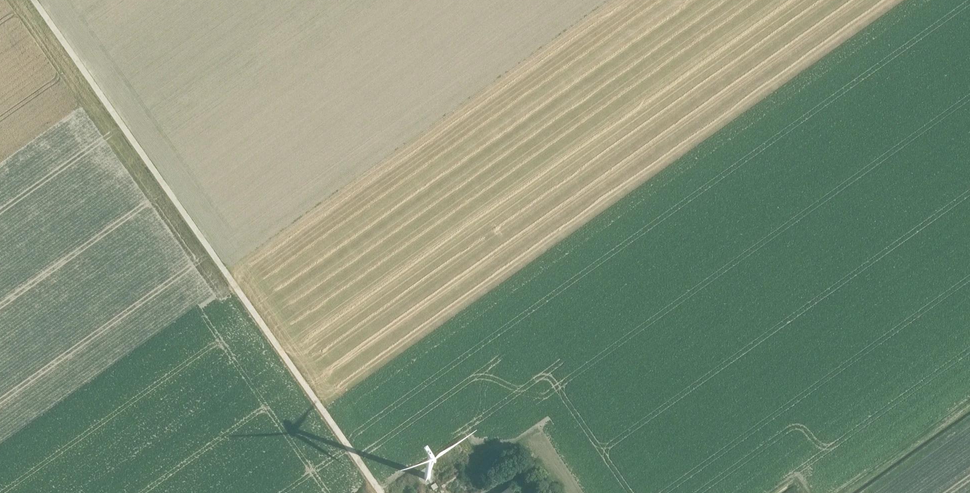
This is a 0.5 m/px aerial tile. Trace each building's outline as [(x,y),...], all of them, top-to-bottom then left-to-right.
[(514,485),(510,487),(513,492),(519,492),(514,485)]
